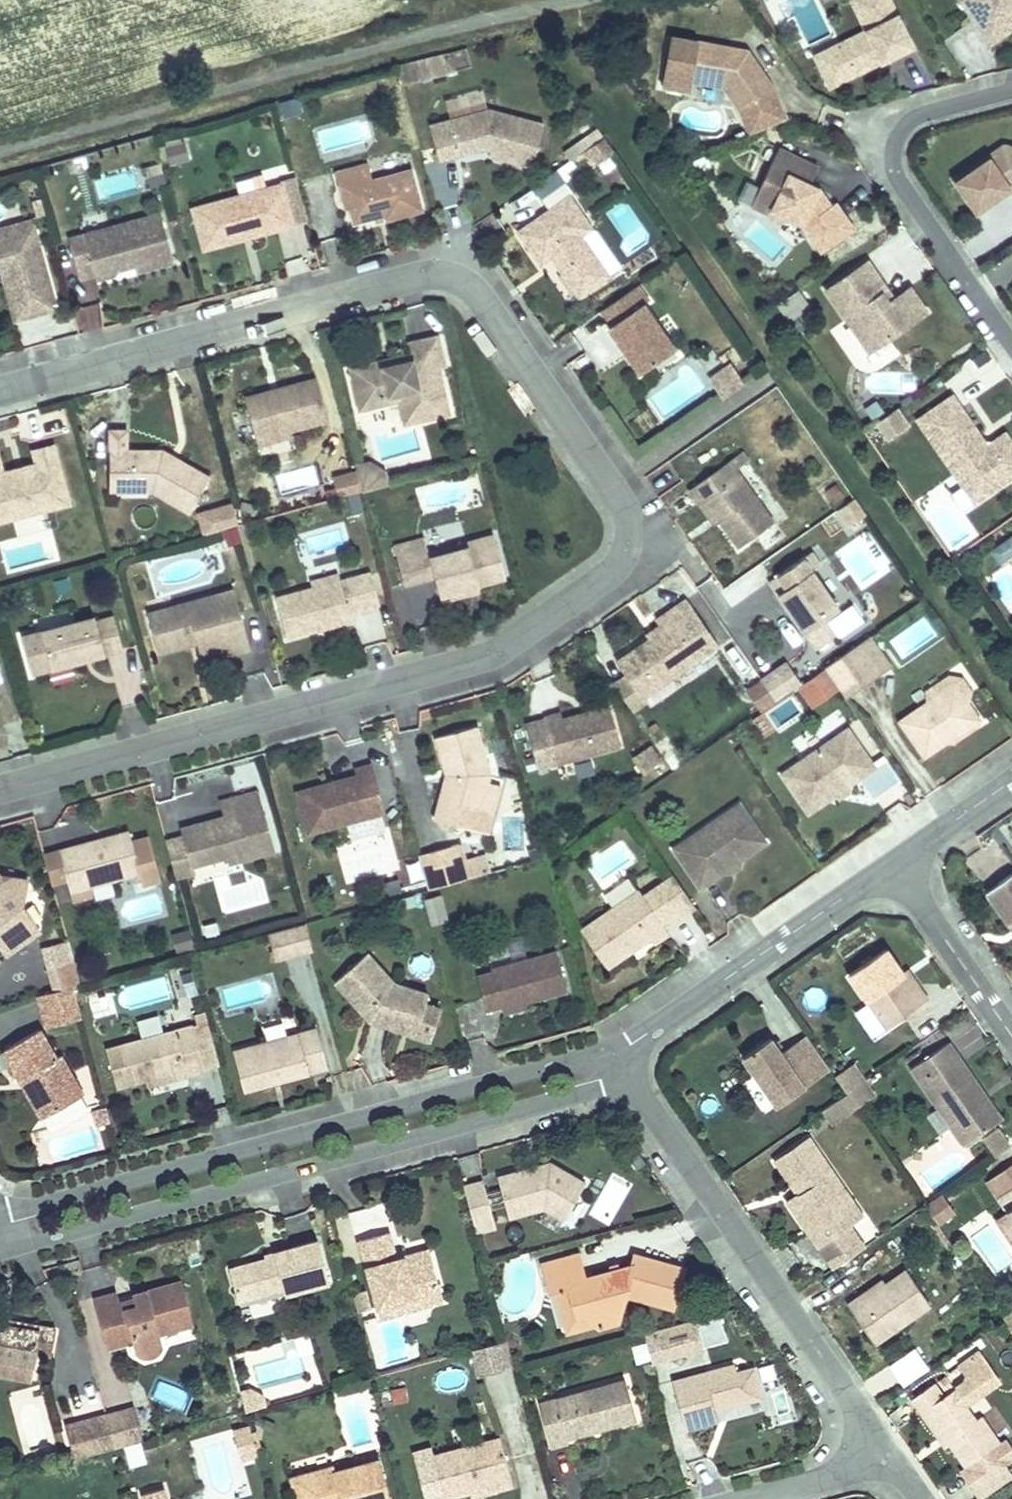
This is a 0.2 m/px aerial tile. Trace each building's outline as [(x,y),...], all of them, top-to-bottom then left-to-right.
[(776,24),(794,15),(787,0),(765,0),(776,24)] [(830,70),(875,49),(873,44),(881,40),(884,45),(915,30),(901,0),(862,0),(869,15),(842,27),(838,29),(836,44),(821,51),(830,70)] [(967,2),(993,43),(1011,32),(1011,17),(1011,16),(1008,11),(1011,9),(1011,0),(970,0),(967,2)] [(838,29),(816,39),(821,51),(836,44),(838,29)] [(687,90),(697,35),(668,30),(658,84),(687,90)] [(750,51),(701,37),(690,76),(723,86),(738,110),(750,135),(788,120),(773,86),(750,51)] [(873,44),(875,49),(884,45),(881,40),(873,44)] [(411,59),(417,80),(428,77),(422,56),(411,59)] [(393,63),(398,86),(417,80),(411,59),(393,63)] [(480,101),(422,117),(432,153),(476,141),(482,143),(481,148),(524,160),(536,115),(480,101)] [(597,127),(579,140),(590,155),(608,142),(597,127)] [(780,129),(759,171),(777,180),(772,190),(788,198),(802,205),(821,233),(853,211),(836,185),(831,188),(828,184),(824,187),(817,175),(819,171),(811,166),(819,149),(780,129)] [(955,164),(978,198),(1010,177),(1007,173),(1011,169),(1011,132),(1005,130),(955,164)] [(185,139),(165,144),(171,164),(191,158),(185,139)] [(359,157),(329,165),(334,183),(338,182),(347,215),(378,207),(379,212),(414,202),(403,162),(363,173),(359,157)] [(150,186),(167,182),(162,161),(145,165),(150,186)] [(777,180),(759,171),(752,186),(774,197),(785,203),(788,198),(772,190),(777,180)] [(824,187),(828,184),(819,171),(817,175),(824,187)] [(97,176),(99,196),(137,193),(136,173),(97,176)] [(260,186),(263,196),(278,192),(275,181),(260,186)] [(260,186),(186,206),(197,246),(237,236),(235,228),(240,227),(250,232),(286,222),(278,192),(263,196),(260,186)] [(562,188),(513,223),(535,255),(545,248),(573,287),(602,266),(574,227),(585,220),(562,188)] [(167,257),(154,208),(98,223),(101,231),(80,237),(78,229),(62,233),(73,272),(88,268),(90,272),(108,268),(111,263),(116,255),(126,252),(127,258),(130,267),(167,257)] [(29,228),(25,215),(0,222),(0,232),(5,235),(29,228)] [(101,231),(98,223),(78,229),(80,237),(101,231)] [(235,228),(237,236),(250,232),(240,227),(235,228)] [(10,315),(50,304),(29,228),(5,235),(0,232),(0,278),(10,315)] [(868,244),(826,272),(869,335),(927,295),(910,270),(893,282),(888,285),(880,273),(885,270),(868,244)] [(127,258),(126,252),(116,255),(111,263),(127,258)] [(1002,288),(1011,283),(1011,261),(993,271),(1002,288)] [(893,282),(885,270),(880,273),(888,285),(893,282)] [(631,276),(597,301),(607,316),(603,319),(619,340),(623,338),(629,346),(625,349),(636,365),(670,341),(637,295),(642,292),(631,276)] [(799,290),(777,304),(788,321),(810,306),(799,290)] [(81,306),(86,331),(104,328),(100,303),(81,306)] [(372,357),(344,364),(353,395),(400,382),(408,412),(447,401),(434,354),(440,353),(431,322),(402,330),(405,341),(406,347),(387,353),(384,357),(376,359),(372,357)] [(840,345),(852,337),(843,322),(830,331),(840,345)] [(623,338),(619,340),(625,349),(629,346),(623,338)] [(342,358),(344,364),(372,357),(376,359),(384,357),(387,353),(406,347),(405,341),(342,358)] [(724,359),(708,370),(719,387),(736,376),(724,359)] [(265,384),(240,392),(251,433),(284,424),(322,413),(310,372),(272,383),(273,387),(266,389),(265,384)] [(910,393),(909,372),(868,374),(869,395),(910,393)] [(916,404),(963,471),(975,463),(986,478),(1011,460),(1011,452),(1006,444),(1011,440),(1011,429),(1004,417),(991,426),(993,428),(988,432),(983,430),(980,425),(982,424),(952,379),(916,404)] [(353,395),(355,402),(394,392),(401,414),(408,412),(400,382),(353,395)] [(884,441),(910,426),(898,406),(872,422),(884,441)] [(29,442),(69,432),(64,411),(24,421),(29,442)] [(122,424),(106,425),(107,464),(122,464),(122,478),(148,477),(151,479),(149,484),(187,505),(206,469),(173,451),(170,455),(165,452),(167,448),(159,443),(123,444),(122,424)] [(284,424),(251,433),(253,439),(286,430),(284,424)] [(986,429),(982,424),(980,425),(983,430),(988,432),(993,428),(991,426),(986,429)] [(11,514),(14,509),(35,504),(40,506),(67,499),(52,442),(32,446),(34,458),(35,463),(28,465),(23,472),(17,473),(9,470),(2,472),(1,467),(0,464),(0,517),(11,514)] [(683,477),(693,491),(699,487),(715,509),(733,535),(767,511),(723,449),(683,477)] [(34,458),(1,467),(2,472),(9,470),(17,473),(23,472),(28,465),(35,463),(34,458)] [(377,473),(382,471),(361,459),(362,464),(352,466),(359,488),(380,483),(377,473)] [(122,464),(107,464),(107,484),(149,484),(151,479),(148,477),(122,478),(122,464)] [(849,486),(833,497),(844,514),(861,502),(849,486)] [(693,491),(709,513),(715,509),(699,487),(693,491)] [(230,503),(217,507),(223,526),(235,522),(230,503)] [(217,507),(207,510),(213,528),(223,526),(217,507)] [(501,569),(491,527),(425,544),(422,529),(391,537),(400,575),(431,568),(437,593),(467,585),(465,580),(472,578),(501,569)] [(806,540),(764,569),(811,637),(828,625),(817,608),(833,597),(807,560),(815,554),(806,540)] [(219,547),(231,582),(248,576),(236,541),(219,547)] [(993,578),(1011,606),(1011,564),(993,578)] [(366,565),(352,569),(361,600),(374,596),(366,565)] [(310,581),(335,574),(333,566),(308,573),(310,581)] [(310,581),(273,591),(284,630),(312,622),(310,615),(316,614),(317,620),(347,612),(345,604),(361,600),(352,569),(335,574),(310,581)] [(213,588),(219,610),(237,605),(231,583),(213,588)] [(213,588),(144,608),(156,647),(182,640),(181,636),(193,633),(194,636),(198,649),(226,641),(228,646),(247,641),(237,605),(219,610),(213,588)] [(660,618),(614,650),(639,687),(713,636),(682,590),(654,609),(660,618)] [(92,617),(91,613),(19,632),(29,669),(70,658),(68,654),(82,650),(83,655),(119,645),(111,612),(92,617)] [(923,616),(888,642),(905,665),(940,639),(923,616)] [(850,636),(870,665),(883,655),(863,626),(850,636)] [(819,657),(839,686),(870,665),(850,636),(819,657)] [(782,652),(770,661),(784,682),(796,673),(782,652)] [(770,661),(757,670),(771,690),(784,682),(770,661)] [(771,690),(757,670),(744,679),(759,699),(771,690)] [(941,735),(976,711),(952,675),(897,713),(922,749),(941,735)] [(792,699),(767,717),(777,731),(802,714),(792,699)] [(607,701),(585,707),(586,710),(562,717),(561,714),(560,710),(543,715),(543,717),(524,722),(536,766),(619,743),(607,701)] [(561,714),(562,717),(586,710),(585,707),(561,714)] [(951,736),(975,719),(976,711),(941,735),(951,736)] [(474,719),(435,730),(443,763),(449,761),(451,767),(444,789),(439,788),(433,812),(472,823),(473,821),(485,775),(487,767),(474,719)] [(844,719),(831,728),(839,739),(852,730),(844,719)] [(834,776),(840,772),(843,777),(871,757),(852,730),(839,739),(831,728),(779,765),(806,803),(837,781),(834,776)] [(647,735),(629,747),(641,763),(658,751),(647,735)] [(380,792),(367,749),(350,754),(352,761),(334,765),(335,769),(329,771),(329,767),(292,777),(304,818),(348,805),(371,799),(377,797),(380,792)] [(449,761),(443,763),(445,767),(439,788),(444,789),(451,767),(449,761)] [(840,772),(834,776),(837,781),(840,785),(846,781),(843,777),(840,772)] [(498,778),(485,775),(473,821),(486,825),(498,778)] [(219,797),(223,812),(262,801),(258,785),(219,797)] [(691,844),(678,853),(697,880),(725,860),(723,856),(728,851),(731,856),(763,833),(736,795),(683,832),(691,844)] [(348,805),(349,811),(372,805),(371,799),(348,805)] [(183,831),(165,836),(175,873),(193,868),(191,862),(226,853),(227,859),(274,845),(262,801),(223,812),(216,814),(217,819),(207,821),(201,818),(180,824),(183,831)] [(91,836),(55,845),(66,887),(136,868),(124,826),(99,833),(100,836),(91,838),(91,836)] [(683,832),(670,842),(678,853),(691,844),(683,832)] [(456,833),(417,844),(427,878),(466,868),(456,833)] [(728,851),(723,856),(725,860),(728,864),(734,860),(731,856),(728,851)] [(985,885),(1007,915),(1011,911),(1011,866),(985,885)] [(636,883),(579,924),(605,961),(628,944),(626,942),(646,928),(652,936),(667,926),(663,921),(693,899),(671,868),(641,889),(636,883)] [(3,950),(34,927),(16,901),(20,892),(6,873),(0,872),(0,946),(3,950)] [(25,878),(24,876),(6,873),(20,892),(25,878)] [(431,924),(448,920),(442,894),(425,898),(431,924)] [(303,913),(266,923),(274,950),(310,939),(303,913)] [(885,940),(849,966),(887,1021),(928,992),(918,978),(913,981),(902,964),(885,940)] [(489,962),(475,966),(485,1002),(499,998),(500,1000),(565,982),(553,942),(489,960),(489,962)] [(367,945),(334,972),(360,1003),(364,1000),(370,1006),(368,1012),(413,1026),(423,995),(426,985),(393,975),(367,945)] [(74,977),(68,955),(53,959),(58,981),(74,977)] [(907,961),(902,964),(913,981),(918,978),(907,961)] [(180,973),(182,996),(196,994),(194,972),(180,973)] [(58,981),(42,986),(52,1024),(85,1015),(74,977),(58,981)] [(437,1000),(423,995),(413,1026),(428,1031),(437,1000)] [(364,1000),(360,1003),(368,1012),(370,1006),(364,1000)] [(192,1015),(105,1039),(116,1077),(146,1069),(184,1058),(186,1064),(205,1059),(192,1015)] [(9,1040),(25,1068),(32,1064),(54,1102),(84,1083),(61,1046),(58,1047),(41,1020),(9,1040)] [(317,1020),(233,1043),(244,1082),(273,1074),(271,1069),(278,1067),(280,1072),(327,1059),(317,1020)] [(770,1029),(742,1048),(776,1096),(829,1060),(806,1026),(780,1044),(770,1029)] [(947,1034),(905,1063),(959,1140),(996,1115),(975,1085),(980,1081),(947,1034)] [(834,1067),(846,1084),(864,1072),(852,1055),(834,1067)] [(146,1069),(148,1075),(186,1064),(184,1058),(146,1069)] [(32,1064),(25,1068),(48,1106),(54,1102),(32,1064)] [(864,1072),(846,1084),(856,1098),(874,1086),(864,1072)] [(980,1081),(975,1085),(996,1115),(1001,1111),(980,1081)] [(996,1125),(979,1137),(993,1155),(1010,1143),(996,1125)] [(775,1152),(791,1175),(794,1173),(801,1183),(798,1186),(787,1193),(833,1260),(865,1238),(850,1216),(839,1200),(852,1192),(809,1129),(775,1152)] [(997,1189),(1011,1178),(1011,1154),(986,1172),(997,1189)] [(532,1159),(496,1169),(507,1209),(542,1199),(563,1211),(583,1175),(548,1155),(538,1158),(539,1161),(532,1163),(532,1159)] [(937,1166),(922,1176),(932,1190),(946,1180),(937,1166)] [(482,1173),(462,1179),(475,1225),(494,1219),(482,1173)] [(794,1173),(791,1175),(798,1186),(801,1183),(794,1173)] [(495,1176),(485,1178),(494,1209),(504,1206),(495,1176)] [(1011,1211),(1011,1178),(997,1189),(1006,1202),(1011,1211)] [(941,1185),(924,1197),(937,1215),(954,1204),(941,1185)] [(852,1192),(839,1200),(850,1216),(863,1207),(852,1192)] [(994,1210),(1011,1236),(1011,1211),(1006,1202),(994,1210)] [(387,1223),(358,1232),(377,1298),(413,1289),(415,1299),(442,1291),(430,1249),(397,1259),(394,1250),(387,1223)] [(273,1248),(228,1260),(237,1292),(282,1280),(283,1286),(327,1274),(316,1232),(272,1244),(273,1248)] [(428,1241),(394,1250),(397,1259),(430,1249),(428,1241)] [(576,1244),(540,1254),(548,1282),(554,1280),(566,1277),(574,1307),(584,1304),(594,1315),(597,1318),(615,1312),(623,1285),(671,1298),(682,1258),(632,1245),(629,1255),(583,1268),(576,1244)] [(859,1287),(845,1296),(872,1336),(928,1297),(904,1262),(883,1277),(861,1292),(859,1287)] [(192,1315),(180,1272),(134,1284),(135,1289),(137,1296),(100,1307),(109,1338),(135,1331),(140,1342),(141,1342),(141,1343),(142,1343),(142,1344),(143,1344),(144,1344),(144,1345),(145,1345),(146,1345),(147,1345),(148,1345),(149,1345),(150,1345),(151,1345),(151,1344),(152,1344),(153,1344),(153,1343),(154,1343),(154,1342),(155,1342),(155,1341),(156,1341),(156,1340),(157,1325),(192,1315)] [(880,1273),(859,1287),(861,1292),(883,1277),(880,1273)] [(566,1277),(554,1280),(566,1322),(594,1315),(584,1304),(574,1307),(566,1277)] [(95,1289),(100,1307),(137,1296),(135,1289),(118,1294),(115,1283),(95,1289)] [(413,1289),(377,1298),(380,1309),(415,1299),(413,1289)] [(692,1313),(644,1326),(651,1354),(700,1341),(692,1313)] [(1004,1316),(1011,1337),(1011,1313),(1004,1316)] [(0,1314),(0,1349),(33,1355),(36,1338),(51,1340),(54,1322),(0,1314)] [(505,1334),(469,1344),(476,1369),(512,1359),(505,1334)] [(633,1344),(637,1362),(651,1359),(646,1341),(633,1344)] [(728,1367),(677,1382),(690,1428),(715,1421),(712,1412),(739,1403),(731,1375),(728,1367)] [(756,1399),(747,1371),(731,1375),(739,1403),(756,1399)] [(561,1403),(542,1408),(552,1443),(569,1438),(568,1432),(592,1426),(590,1419),(599,1417),(600,1423),(637,1413),(626,1375),(558,1394),(561,1403)] [(934,1375),(911,1391),(921,1405),(926,1401),(949,1435),(965,1459),(999,1435),(981,1408),(975,1412),(954,1381),(943,1389),(934,1375)] [(161,1380),(154,1397),(185,1409),(192,1393),(161,1380)] [(241,1386),(246,1405),(265,1400),(262,1390),(250,1384),(241,1386)] [(539,1398),(542,1408),(561,1403),(558,1394),(539,1398)] [(25,1450),(51,1450),(51,1396),(25,1396),(25,1450)] [(926,1401),(921,1405),(944,1438),(949,1435),(926,1401)] [(134,1402),(106,1409),(113,1436),(114,1441),(142,1433),(134,1402)] [(106,1409),(64,1420),(71,1447),(113,1436),(106,1409)] [(470,1481),(494,1474),(496,1481),(514,1477),(501,1431),(432,1450),(430,1442),(411,1446),(425,1498),(435,1498),(444,1497),(442,1489),(470,1481)] [(701,1433),(689,1432),(688,1460),(700,1461),(701,1433)] [(125,1447),(131,1467),(148,1462),(142,1442),(125,1447)] [(186,1442),(156,1446),(159,1463),(137,1466),(140,1492),(193,1484),(186,1442)] [(302,1498),(393,1498),(380,1456),(336,1467),(334,1458),(293,1468),(302,1498)] [(494,1474),(470,1481),(472,1488),(496,1481),(494,1474)]
